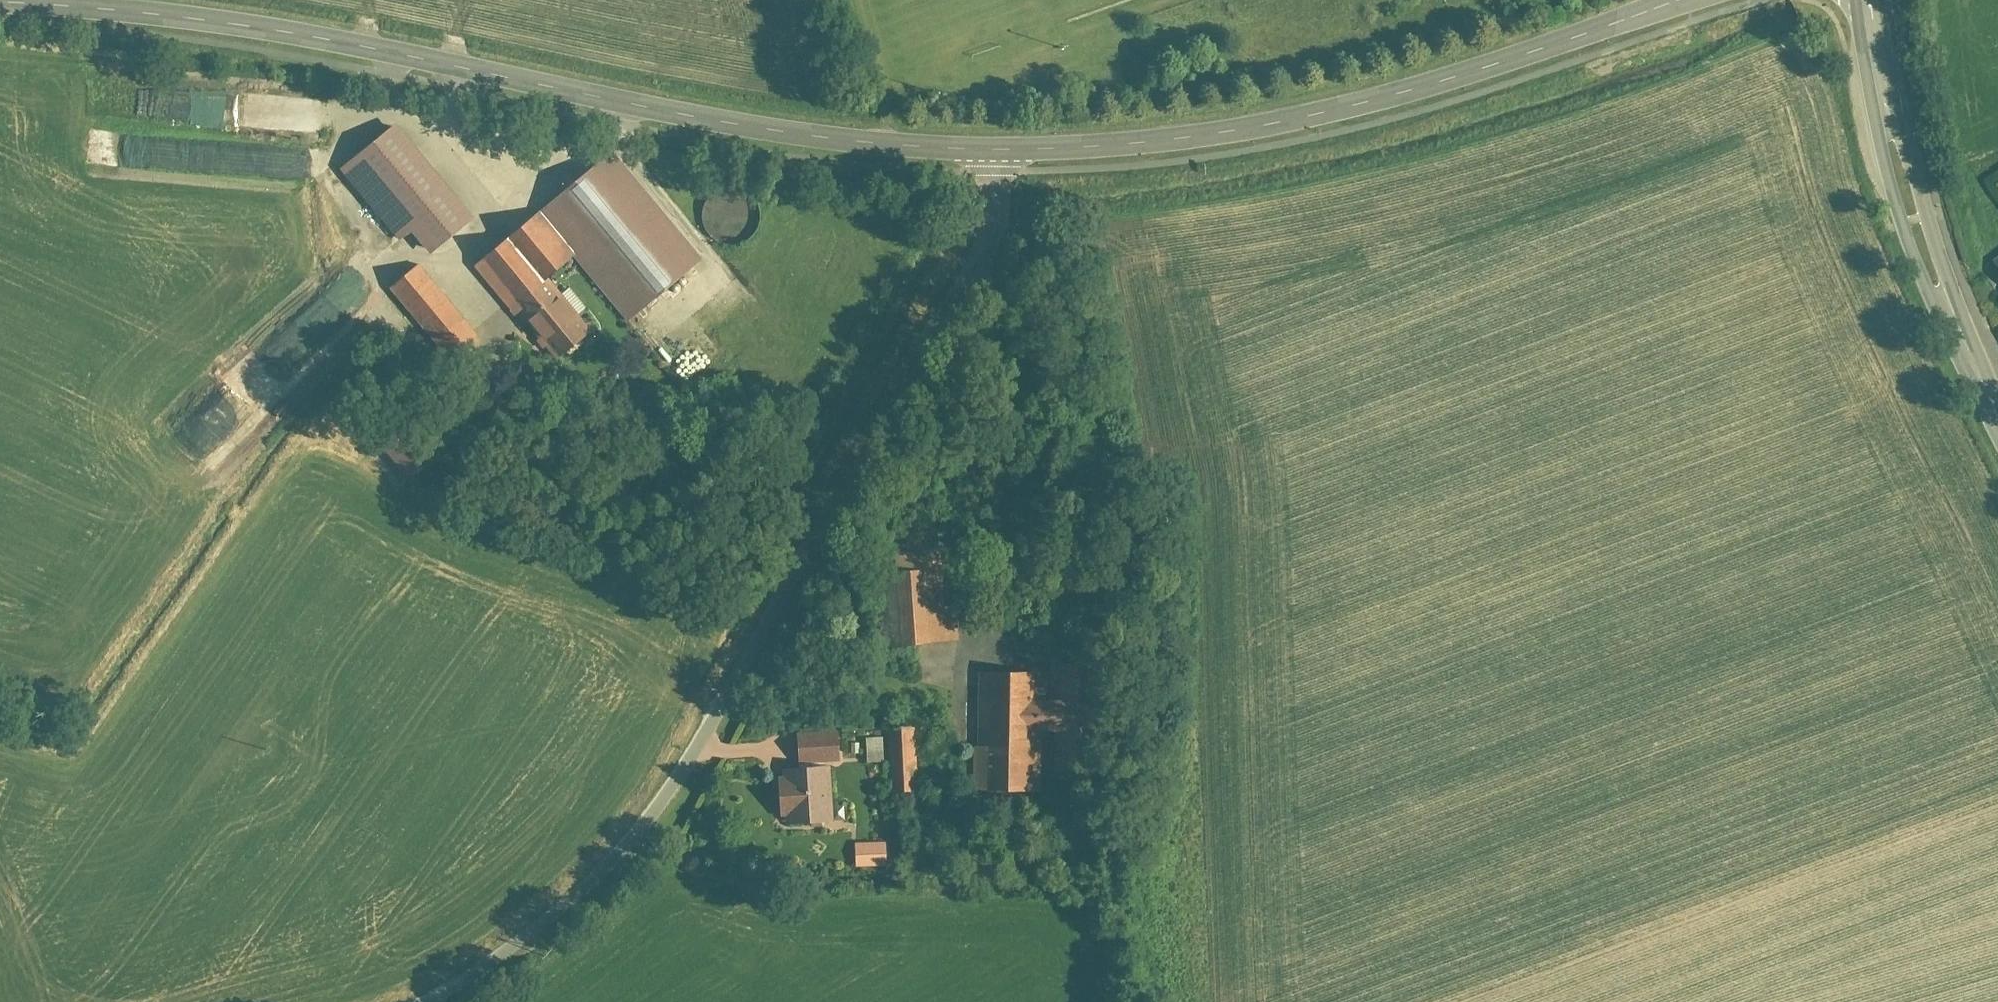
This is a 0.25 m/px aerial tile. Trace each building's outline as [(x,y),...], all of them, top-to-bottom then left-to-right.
[(416,232),(433,252),(477,218),(404,128),(344,176),(399,247),(416,232)] [(617,155),(483,268),(563,363),(594,337),(550,284),(577,262),(632,327),(708,263),(617,155)] [(704,221),(715,243),(737,250),(753,244),(764,230),(766,210),(756,195),(737,187),(719,191),(709,201),(704,221)] [(1987,277),(1997,291),(1997,269),(1987,277)] [(424,272),(396,292),(453,362),(481,340),(424,272)] [(423,466),(379,414),(350,438),(395,490),(423,466)] [(881,574),(881,647),(962,646),(962,609),(948,610),(948,595),(939,595),(939,574),(881,574)] [(974,673),(974,793),(1041,793),(1041,735),(1059,735),(1059,774),(1113,774),(1113,669),(1059,669),(1059,703),(1042,703),(1042,673),(974,673)] [(887,732),(889,795),(931,793),(928,731),(887,732)] [(849,732),(804,732),(804,762),(849,762),(849,732)] [(788,773),(789,827),(833,826),(832,772),(788,773)] [(858,847),(861,868),(888,866),(886,844),(858,847)]
